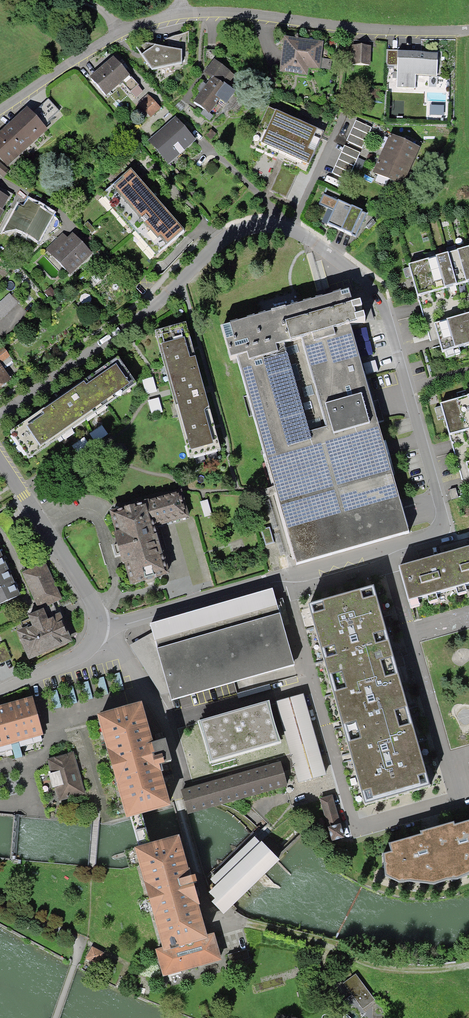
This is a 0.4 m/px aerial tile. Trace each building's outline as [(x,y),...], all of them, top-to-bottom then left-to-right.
[(183,34),(136,48),(152,70),(181,63),(183,34)] [(323,41),(285,36),(281,71),(306,74),(307,68),(319,70),(323,41)] [(371,46),(352,45),(352,64),(370,65),(371,46)] [(438,52),(387,50),(386,66),(397,66),(397,88),(415,89),(416,76),(437,76),(438,52)] [(206,65),(209,65),(203,74),(210,79),(206,84),(202,81),(195,90),(199,93),(192,102),(203,110),(200,114),(210,121),(223,104),(226,106),(237,92),(228,85),(236,76),(217,62),(218,51),(206,51),(206,65)] [(113,58),(91,78),(106,95),(122,81),(130,91),(137,85),(113,58)] [(148,96),(139,104),(150,117),(160,108),(148,96)] [(0,135),(0,160),(7,167),(62,116),(47,99),(32,113),(28,109),(0,135)] [(179,103),(175,107),(180,112),(183,108),(179,103)] [(445,116),(444,106),(430,107),(430,117),(445,116)] [(325,133),(268,107),(249,148),(282,163),(270,189),(289,198),(301,170),(307,173),(325,133)] [(175,118),(149,140),(169,163),(195,140),(175,118)] [(372,124),(356,118),(346,140),(362,147),(372,124)] [(211,130),(206,135),(211,139),(215,134),(211,130)] [(419,148),(388,135),(380,154),(411,168),(419,148)] [(360,152),(345,146),(333,173),(348,180),(360,152)] [(411,168),(380,154),(371,174),(402,187),(411,168)] [(183,233),(128,168),(100,192),(155,257),(183,233)] [(13,195),(0,188),(0,205),(3,198),(10,201),(13,195)] [(366,214),(333,200),(322,223),(356,238),(366,214)] [(38,241),(51,217),(23,203),(10,228),(38,241)] [(89,255),(68,231),(48,250),(69,273),(89,255)] [(408,266),(417,298),(468,283),(468,248),(408,266)] [(325,298),(220,328),(230,360),(236,358),(296,566),(410,534),(369,391),(360,359),(350,325),(366,321),(364,314),(356,317),(354,311),(362,309),(360,302),(352,304),(349,292),(325,298)] [(18,305),(9,294),(0,302),(0,321),(18,305)] [(434,325),(442,353),(468,345),(468,315),(434,325)] [(183,325),(153,333),(187,455),(217,447),(183,325)] [(0,351),(0,362),(1,363),(10,357),(4,349),(0,351)] [(113,359),(12,428),(28,452),(129,383),(113,359)] [(11,380),(0,364),(0,388),(11,380)] [(152,376),(143,378),(146,394),(155,392),(152,376)] [(439,406),(448,437),(468,431),(468,397),(439,406)] [(159,398),(150,400),(153,415),(162,414),(159,398)] [(102,427),(90,435),(95,443),(108,435),(102,427)] [(82,438),(71,445),(76,453),(87,446),(82,438)] [(111,513),(132,584),(168,573),(155,529),(187,520),(179,492),(111,513)] [(264,533),(267,544),(274,542),(272,531),(264,533)] [(399,568),(409,602),(468,585),(468,548),(461,550),(434,558),(399,568)] [(24,629),(18,632),(30,659),(73,640),(61,612),(57,613),(52,602),(62,598),(46,561),(21,572),(38,608),(26,613),(28,618),(21,622),(24,629)] [(0,568),(0,585),(9,580),(3,566),(0,568)] [(0,585),(0,604),(16,597),(9,580),(0,585)] [(373,587),(300,607),(356,805),(363,803),(364,807),(430,788),(373,587)] [(294,666),(272,590),(149,626),(151,633),(130,646),(161,695),(169,693),(171,701),(294,666)] [(6,611),(0,613),(0,627),(10,623),(6,611)] [(10,657),(4,643),(0,644),(0,661),(10,657)] [(119,673),(112,675),(116,692),(124,690),(119,673)] [(104,677),(96,679),(101,696),(108,694),(104,677)] [(88,682),(80,684),(84,700),(92,699),(88,682)] [(72,686),(65,688),(69,705),(77,703),(72,686)] [(56,690),(49,692),(54,710),(61,707),(56,690)] [(302,694),(277,701),(291,751),(300,781),(326,773),(302,694)] [(31,699),(0,708),(0,749),(10,746),(18,743),(43,736),(31,699)] [(239,712),(178,729),(192,779),(291,751),(277,701),(239,712)] [(130,817),(142,814),(171,806),(160,767),(164,766),(164,764),(171,762),(165,739),(152,743),(140,702),(96,715),(125,819),(130,817)] [(22,758),(18,743),(10,746),(14,760),(18,759),(22,758)] [(74,753),(47,760),(51,774),(47,775),(51,789),(55,788),(59,802),(86,795),(74,753)] [(279,761),(181,789),(188,814),(287,786),(279,761)] [(332,796),(320,799),(332,842),(344,839),(332,796)] [(139,850),(135,852),(162,950),(156,952),(163,978),(222,961),(221,955),(215,934),(206,936),(193,893),(191,883),(195,882),(193,873),(189,874),(179,839),(151,847),(142,814),(130,817),(139,850)] [(390,844),(393,853),(384,855),(385,875),(399,883),(409,882),(434,885),(447,881),(457,880),(468,875),(468,822),(454,826),(453,824),(421,833),(422,836),(390,844)] [(227,865),(210,882),(215,887),(209,893),(216,900),(212,903),(224,916),(232,908),(257,883),(279,861),(255,837),(227,865)] [(103,953),(91,947),(85,958),(98,965),(103,953)] [(247,950),(227,955),(229,962),(249,957),(247,950)] [(375,1000),(356,975),(338,988),(346,999),(352,994),(364,1009),(375,1000)] [(332,989),(325,994),(336,1010),(343,1005),(332,989)]
